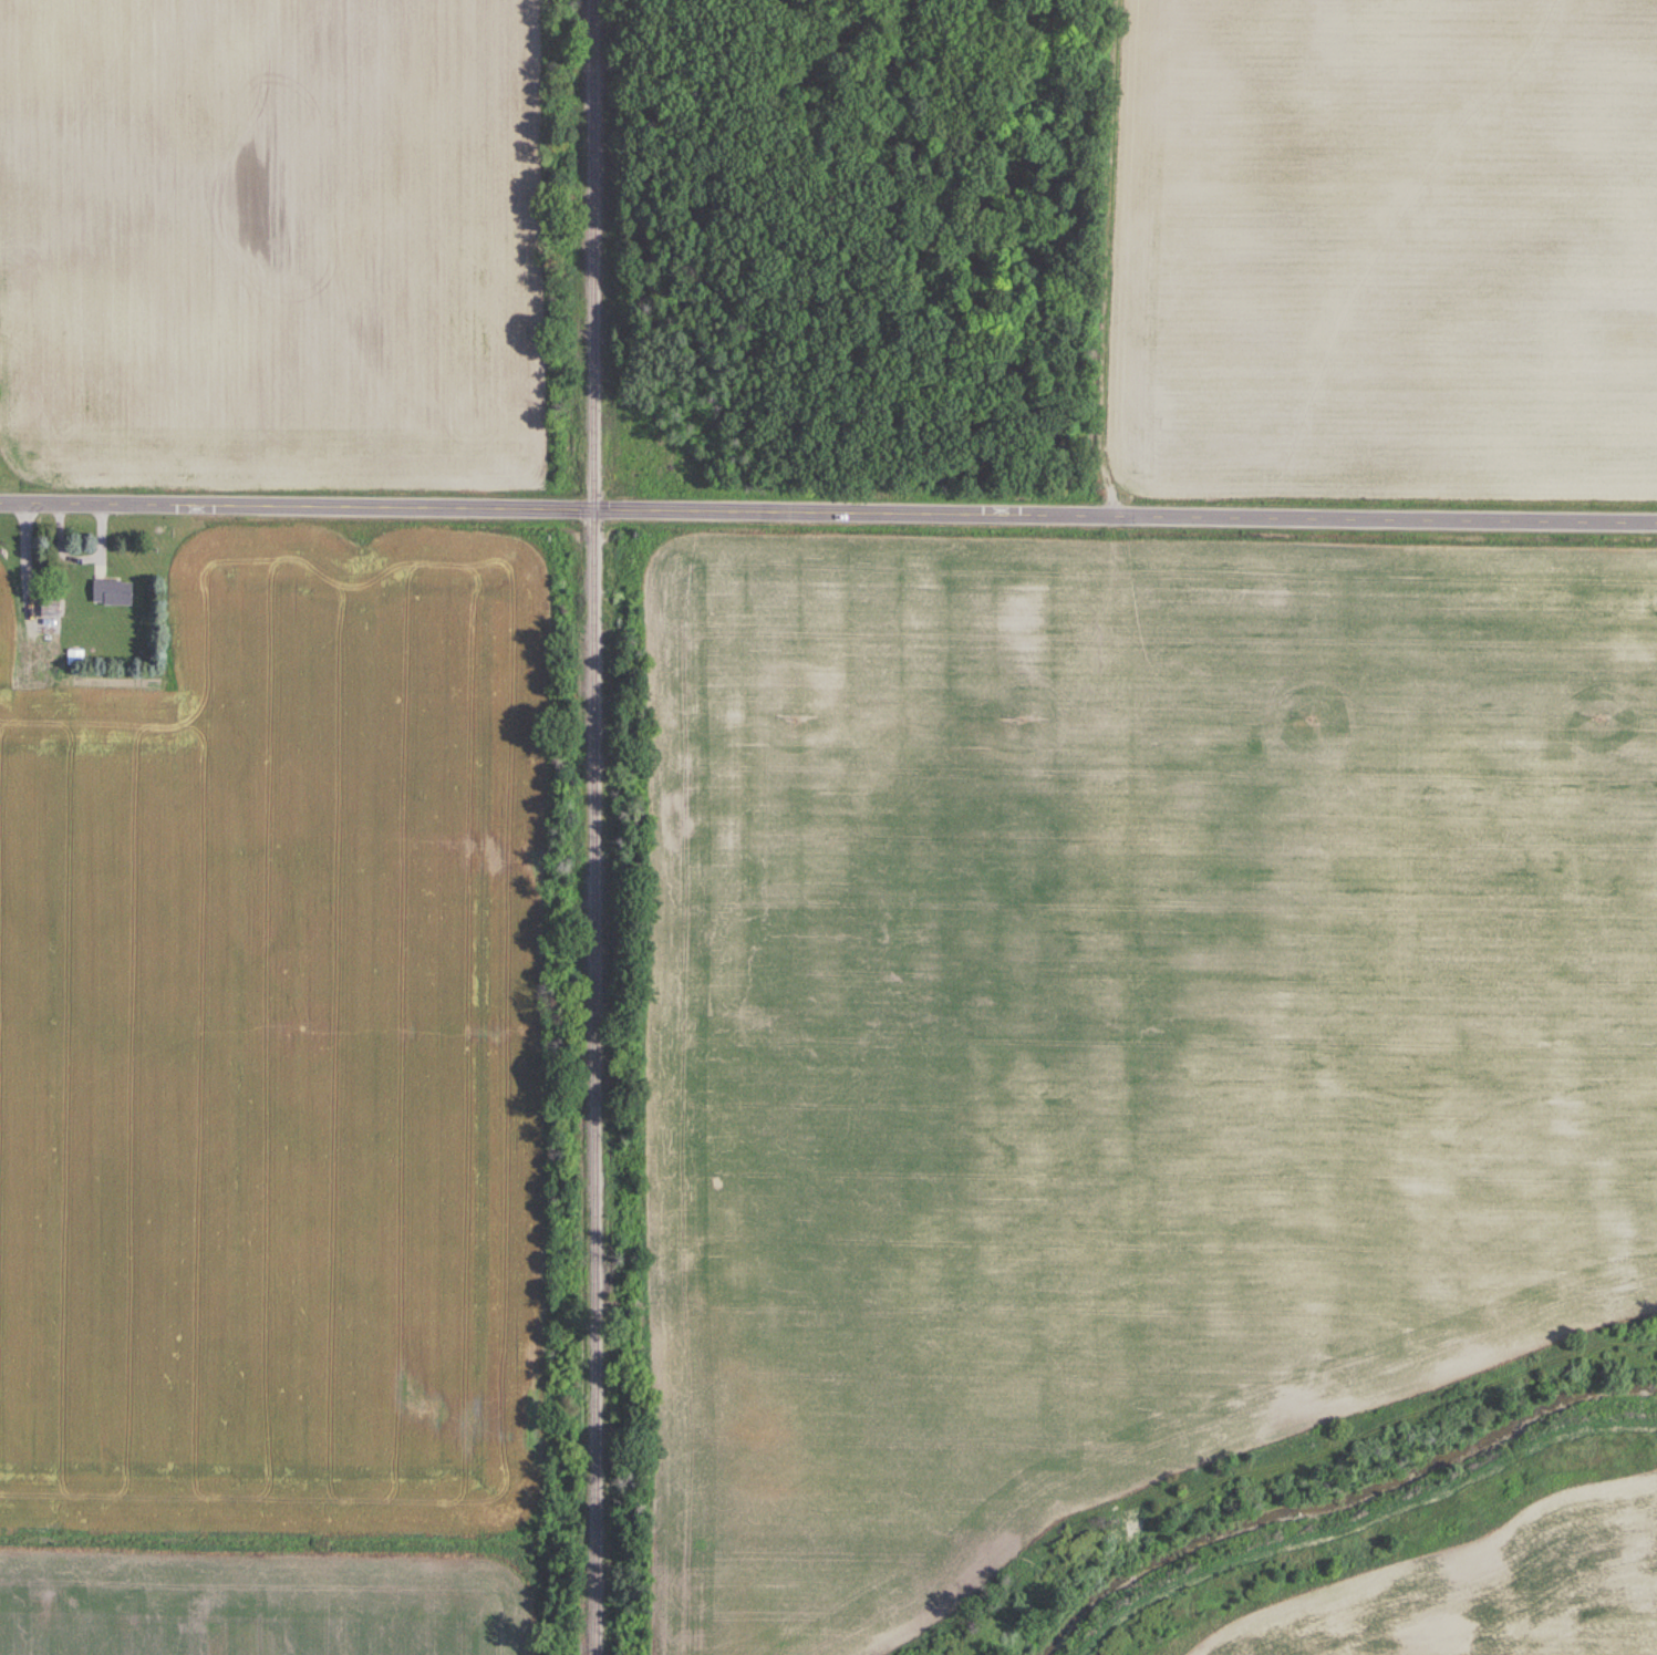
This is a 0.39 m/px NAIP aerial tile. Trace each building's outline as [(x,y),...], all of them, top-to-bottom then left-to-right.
[(89,606),(128,606),(129,582),(90,581),(89,606)]
